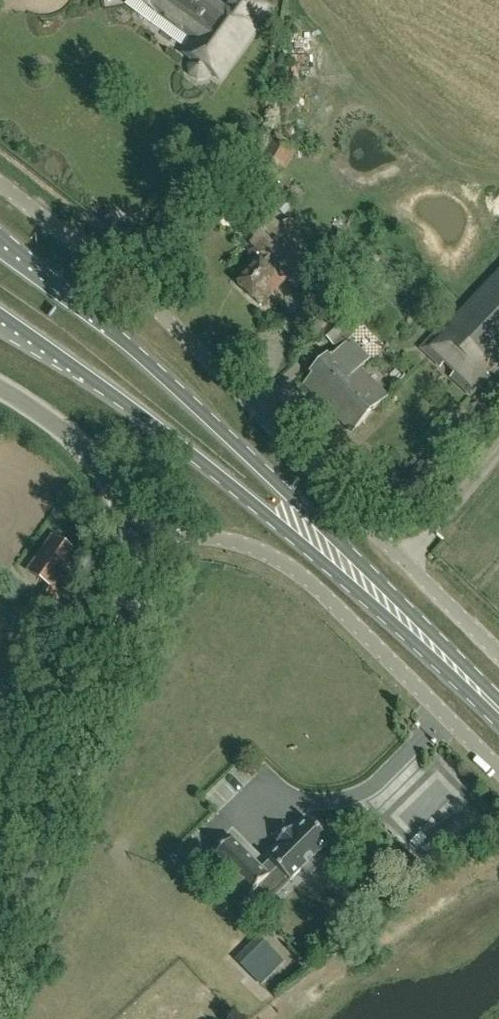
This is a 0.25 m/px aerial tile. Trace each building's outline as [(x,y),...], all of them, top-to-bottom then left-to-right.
[(252,29),(250,28),(265,7),(256,0),(230,0),(224,9),(212,0),(142,0),(161,13),(197,39),(188,52),(196,58),(191,65),(192,74),(199,79),(207,77),(212,70),(221,76),(254,30),(252,29)] [(245,191),(269,205),(299,150),(276,137),(245,191)] [(222,213),(236,215),(237,203),(223,201),(222,213)] [(257,210),(264,215),(270,207),(263,202),(257,210)] [(295,243),(300,237),(302,233),(301,229),(295,223),(290,222),(286,224),(281,229),(272,221),(254,240),(266,252),(246,273),(244,270),(238,276),(240,278),(237,281),(260,303),(289,273),(298,281),(316,262),(295,243)] [(426,349),(443,365),(446,361),(458,372),(454,376),(471,392),(487,376),(485,374),(498,359),(498,276),(443,335),(441,333),(426,349)] [(373,360),(351,339),(305,385),(352,432),(389,396),(362,370),(373,360)] [(76,556),(55,541),(33,572),(52,585),(43,598),(60,610),(83,577),(69,566),(76,556)] [(421,818),(404,818),(415,842),(428,835),(432,844),(465,829),(470,829),(483,823),(454,760),(443,760),(421,771),(421,818)] [(221,789),(212,798),(224,810),(233,801),(221,789)] [(251,895),(260,887),(278,869),(291,881),(303,869),(310,876),(325,861),(318,854),(330,841),(310,821),(297,834),(292,829),(278,842),(283,847),(262,869),(233,840),(215,859),(251,895)] [(263,941),(241,964),(251,974),(273,952),(263,941)] [(290,979),(299,953),(283,948),(274,974),(290,979)]
